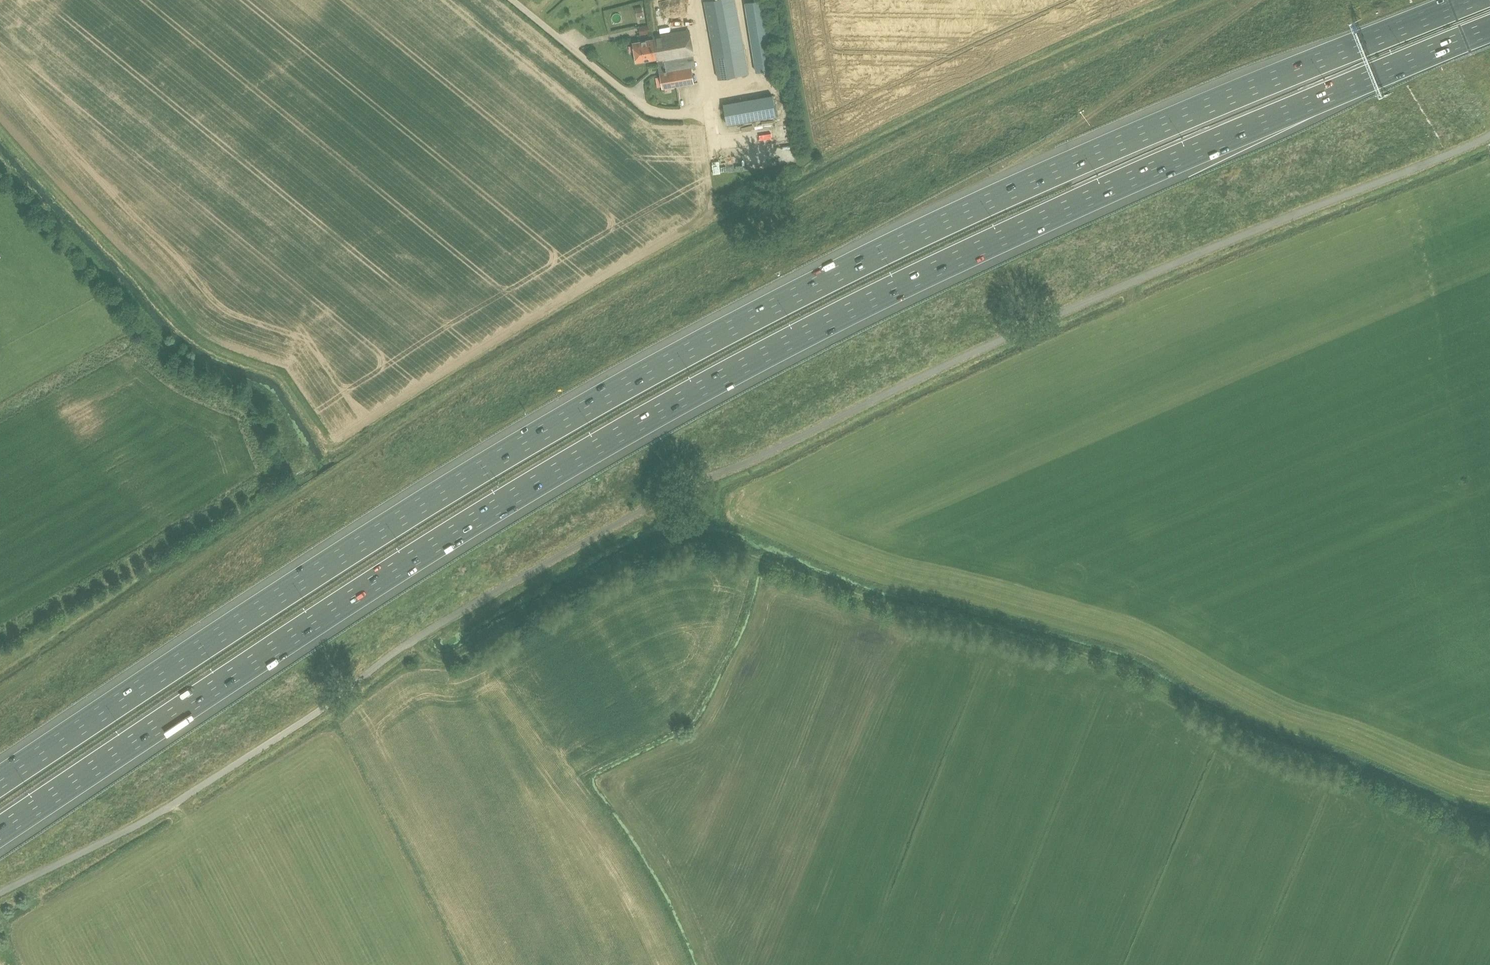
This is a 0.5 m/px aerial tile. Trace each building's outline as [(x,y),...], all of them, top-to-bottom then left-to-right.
[(718,79),(749,73),(736,0),(704,0),(718,79)] [(768,70),(773,69),(762,0),(757,0),(744,2),(756,72),(768,70)] [(1477,17),(1469,19),(1472,32),(1480,31),(1477,17)] [(649,25),(639,26),(640,35),(650,33),(649,25)] [(1464,25),(1439,37),(1441,41),(1466,30),(1464,25)] [(1357,29),(1342,34),(1344,39),(1359,34),(1357,29)] [(691,68),(698,66),(696,54),(693,55),(689,30),(653,36),(653,39),(633,42),(636,62),(657,59),(662,88),(694,83),(691,68)] [(1322,40),(1327,49),(1336,44),(1332,35),(1322,40)] [(772,94),(723,103),(727,124),(776,115),(772,94)] [(968,205),(982,199),(979,193),(966,199),(968,205)] [(951,207),(955,215),(968,209),(964,200),(951,207)] [(935,205),(910,216),(912,222),(938,211),(935,205)] [(811,272),(837,262),(835,257),(809,267),(811,272)] [(773,296),(775,302),(788,296),(786,291),(773,296)] [(760,310),(772,303),(770,298),(757,304),(760,310)] [(352,529),(357,537),(362,534),(357,526),(352,529)]
